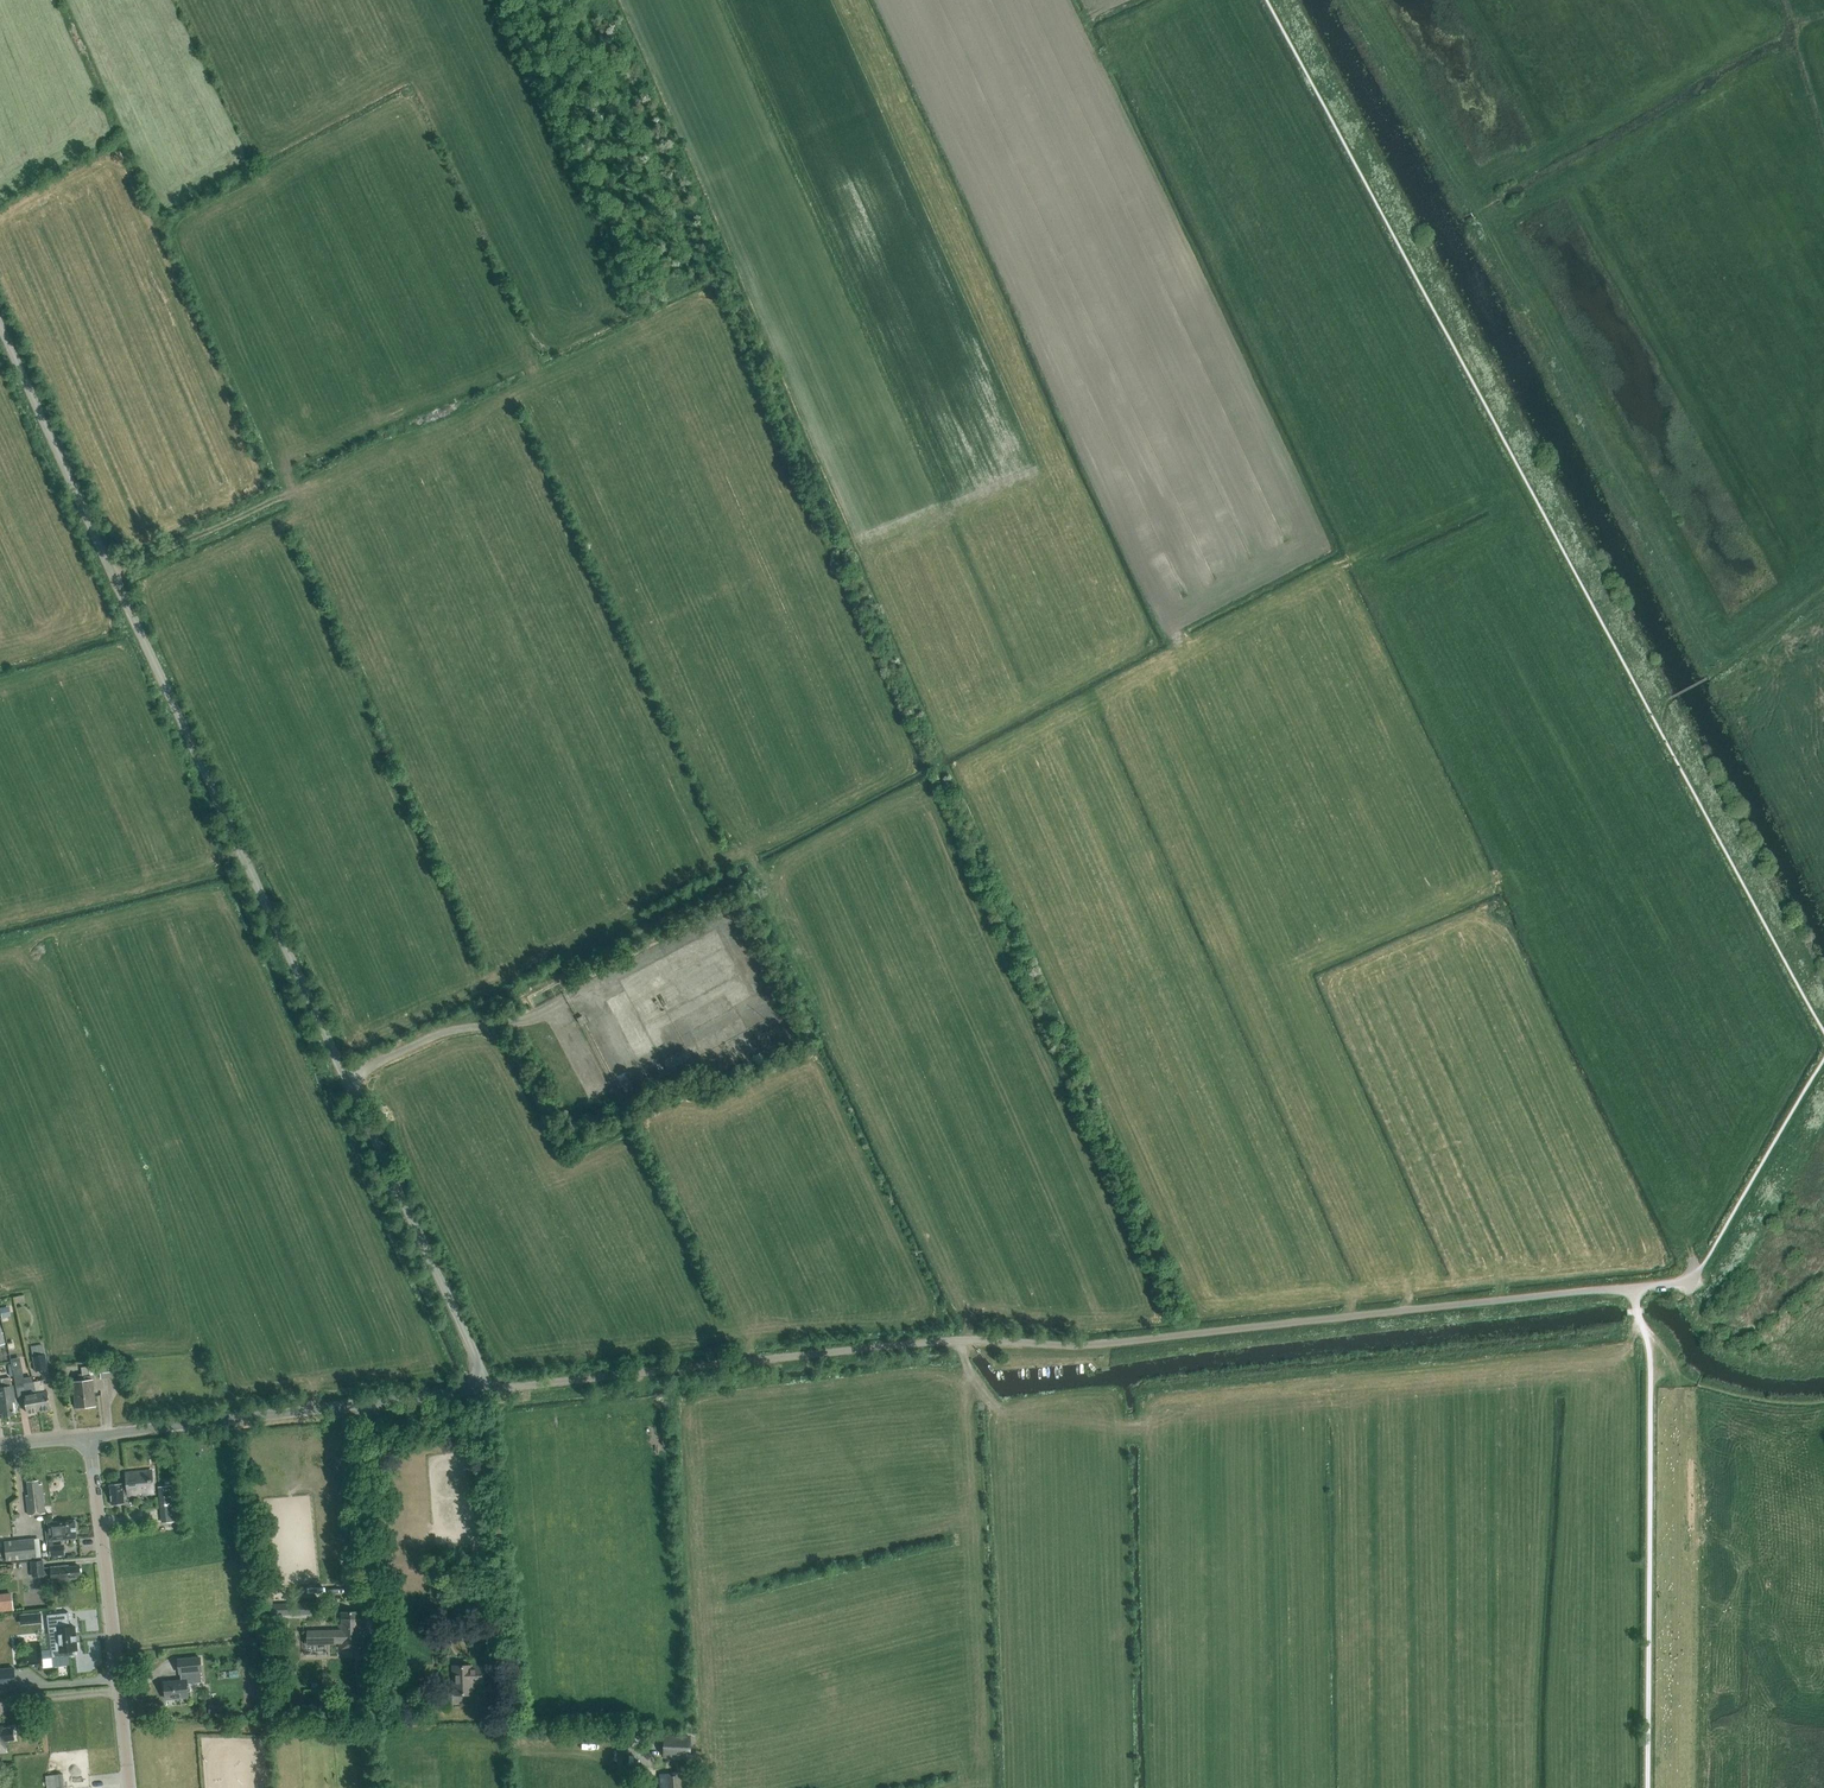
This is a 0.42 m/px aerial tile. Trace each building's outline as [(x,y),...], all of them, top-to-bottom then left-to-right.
[(585,1022),(582,1015),(576,1018),(579,1025),(585,1022)] [(7,1307),(0,1308),(0,1309),(2,1318),(9,1317),(7,1307)] [(49,1369),(46,1354),(45,1354),(43,1344),(31,1346),(33,1357),(36,1371),(49,1369)] [(0,1348),(0,1363),(10,1359),(6,1346),(0,1348)] [(101,1366),(102,1378),(119,1377),(117,1365),(101,1366)] [(82,1367),(86,1407),(96,1406),(94,1380),(92,1380),(92,1375),(93,1375),(92,1366),(82,1367)] [(76,1407),(86,1407),(82,1367),(81,1367),(82,1374),(78,1374),(79,1381),(73,1382),(76,1407)] [(28,1413),(40,1411),(36,1394),(34,1382),(31,1383),(30,1377),(29,1377),(30,1378),(24,1379),(23,1374),(21,1375),(20,1368),(13,1369),(17,1390),(18,1390),(17,1388),(25,1387),(27,1396),(25,1396),(28,1413)] [(2,1388),(0,1389),(0,1410),(0,1411),(3,1410),(4,1417),(14,1415),(12,1403),(15,1402),(13,1387),(12,1387),(10,1379),(1,1380),(2,1388)] [(34,1382),(36,1394),(40,1411),(51,1409),(47,1392),(45,1392),(42,1381),(34,1382)] [(144,1493),(153,1493),(152,1482),(152,1481),(152,1479),(151,1471),(126,1474),(127,1483),(110,1484),(112,1505),(124,1504),(123,1494),(127,1493),(128,1495),(136,1494),(136,1492),(144,1492),(144,1493)] [(27,1496),(29,1515),(44,1513),(41,1484),(38,1484),(38,1481),(27,1483),(29,1496),(27,1496)] [(174,1485),(160,1487),(163,1523),(177,1521),(174,1485)] [(75,1520),(56,1522),(47,1523),(51,1556),(65,1554),(64,1544),(53,1545),(53,1540),(77,1537),(75,1520)] [(36,1558),(34,1538),(5,1541),(7,1561),(36,1558)] [(69,1578),(79,1577),(78,1566),(68,1567),(68,1566),(50,1567),(50,1568),(43,1568),(42,1561),(30,1562),(32,1576),(43,1575),(51,1574),(51,1581),(70,1580),(69,1578)] [(12,1592),(0,1593),(0,1612),(14,1610),(12,1592)] [(310,1612),(309,1604),(270,1605),(270,1614),(310,1612)] [(476,1617),(476,1604),(452,1605),(453,1619),(476,1617)] [(76,1635),(75,1627),(70,1627),(68,1612),(68,1613),(47,1615),(47,1616),(50,1616),(51,1629),(49,1629),(52,1658),(75,1656),(75,1650),(77,1650),(76,1641),(77,1641),(77,1635),(76,1635)] [(363,1647),(362,1634),(360,1634),(359,1612),(342,1613),(342,1625),(339,1625),(340,1632),(307,1633),(308,1644),(340,1643),(340,1647),(339,1647),(339,1649),(364,1648),(364,1647),(363,1647)] [(485,1613),(487,1646),(500,1647),(497,1613),(485,1613)] [(440,1643),(450,1643),(450,1632),(440,1632),(440,1643)] [(381,1668),(380,1654),(368,1656),(368,1657),(364,1657),(364,1662),(369,1662),(369,1669),(381,1668)] [(188,1697),(187,1683),(201,1682),(200,1671),(201,1671),(200,1658),(178,1660),(179,1673),(180,1672),(181,1680),(164,1682),(166,1699),(188,1697)] [(470,1667),(452,1667),(453,1684),(454,1684),(454,1695),(471,1695),(471,1684),(485,1683),(485,1668),(470,1668),(470,1667)] [(16,1686),(14,1668),(0,1669),(0,1687),(16,1686)] [(209,1708),(209,1717),(222,1716),(222,1707),(209,1708)] [(6,1751),(5,1741),(15,1740),(14,1727),(3,1728),(3,1727),(0,1727),(0,1751),(6,1751)] [(689,1759),(690,1735),(665,1734),(663,1758),(689,1759)] [(54,1774),(55,1787),(67,1787),(66,1773),(54,1774)] [(679,1773),(659,1775),(660,1787),(680,1787),(679,1773)]
